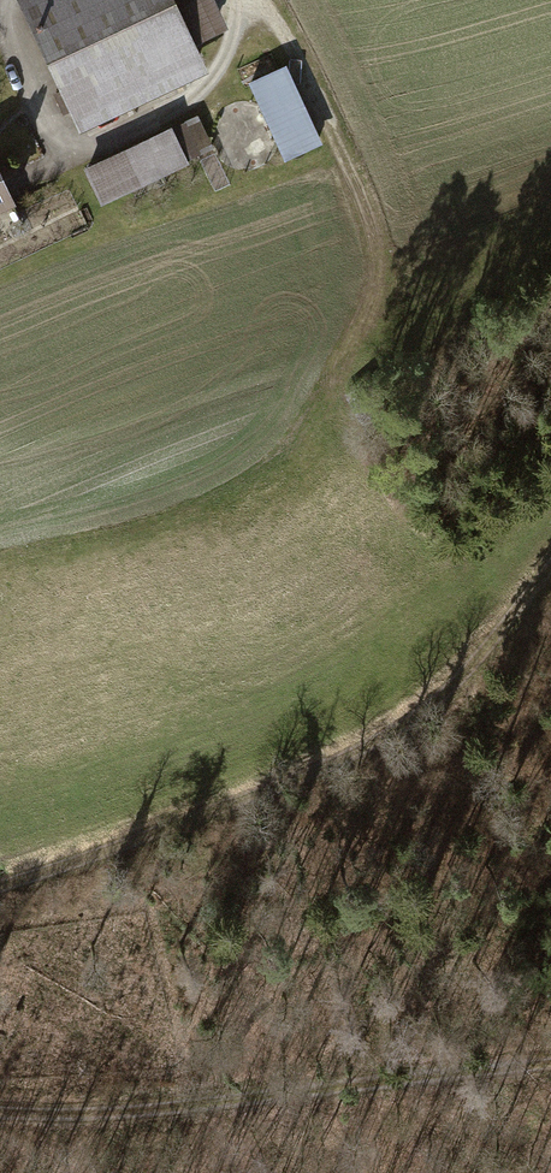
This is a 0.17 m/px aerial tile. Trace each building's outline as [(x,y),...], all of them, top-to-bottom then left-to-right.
[(15,3),(78,134),(206,73),(192,45),(226,28),(213,0),(21,0),(15,3)] [(287,66),(248,83),(283,162),(322,144),(287,66)] [(198,116),(82,170),(99,207),(215,153),(198,116)] [(13,207),(0,178),(0,213),(13,207)]
